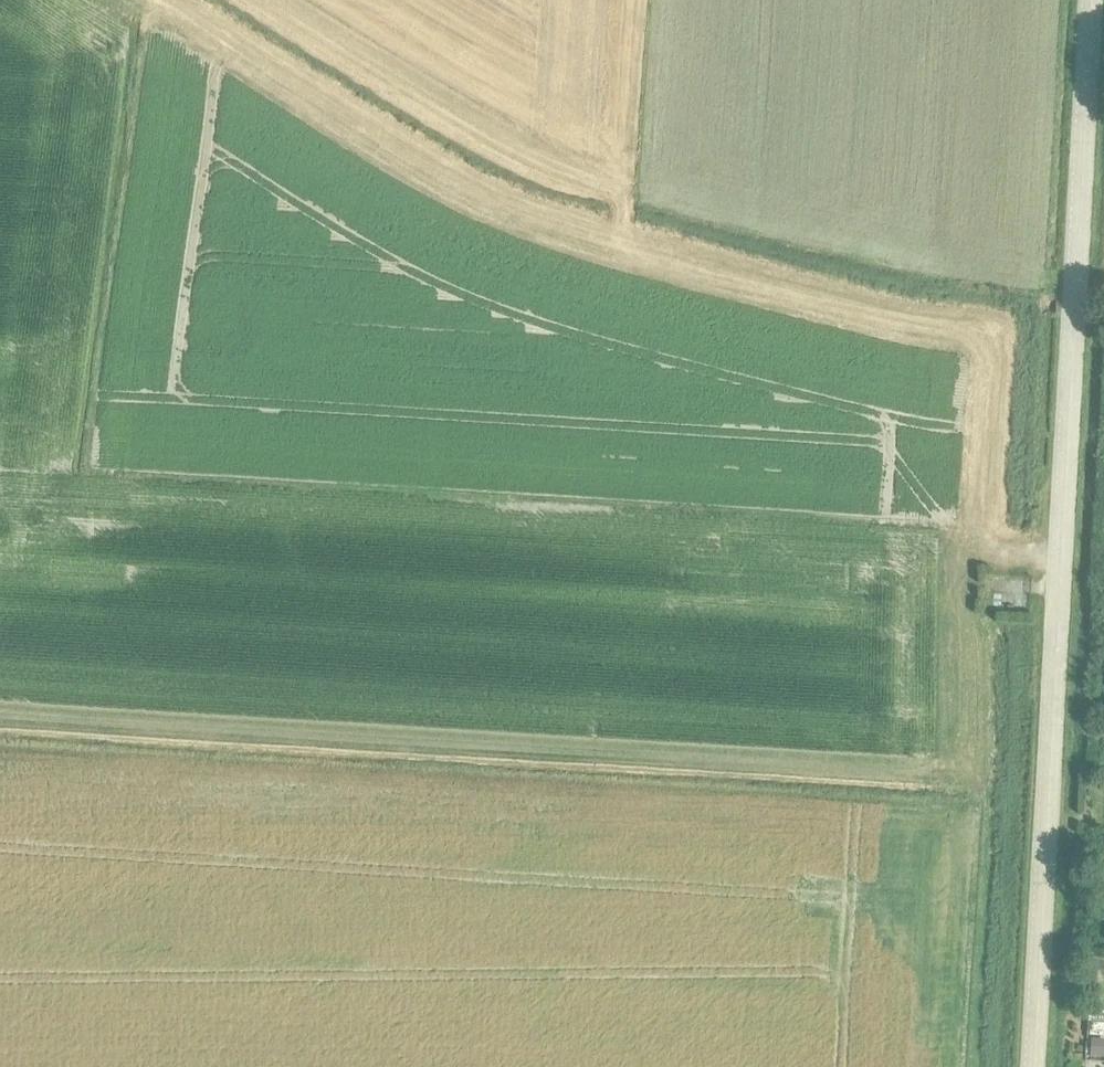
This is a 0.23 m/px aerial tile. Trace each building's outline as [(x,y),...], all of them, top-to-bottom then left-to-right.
[(1103,981),(1103,960),(1094,960),(1093,980),(1103,981)] [(1090,1033),(1091,1056),(1103,1056),(1103,1032),(1090,1033)]
